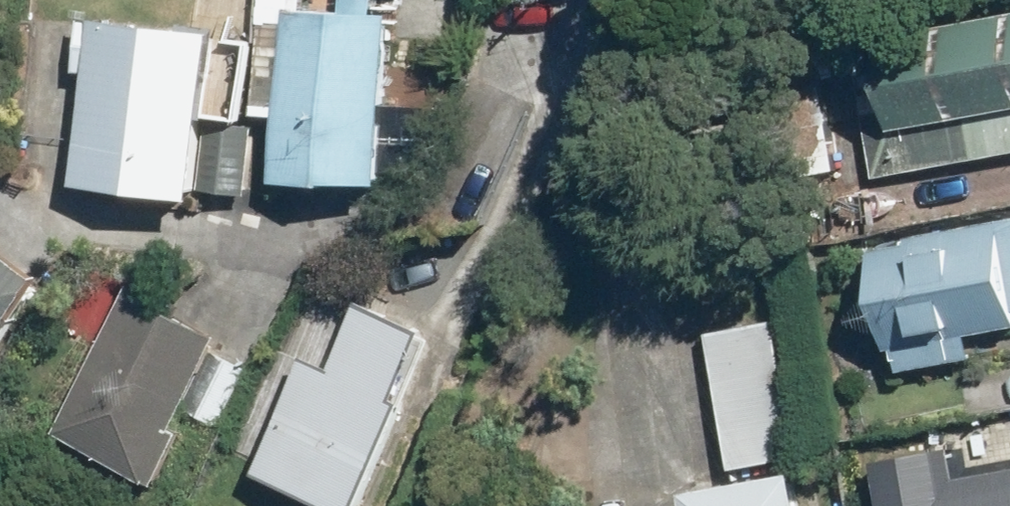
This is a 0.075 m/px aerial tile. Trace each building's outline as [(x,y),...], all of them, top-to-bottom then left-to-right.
[(1009,154),(1009,5),(851,33),(877,178),(1009,154)] [(281,179),(387,183),(393,9),(287,6),(281,179)] [(75,184),(196,198),(216,30),(95,16),(75,184)] [(913,234),(914,239),(877,246),(900,368),(979,354),(975,331),(1009,324),(1009,216),(913,234)] [(42,278),(0,248),(0,337),(42,278)] [(56,430),(155,480),(231,332),(133,282),(56,430)] [(346,505),(368,505),(442,327),(368,297),(339,365),(311,354),(262,472),(346,505)] [(737,466),(806,455),(784,317),(714,328),(737,466)] [(963,474),(957,444),(878,458),(887,505),(1009,505),(1009,465),(963,474)] [(801,469),(690,489),(693,505),(808,505),(801,469)]
